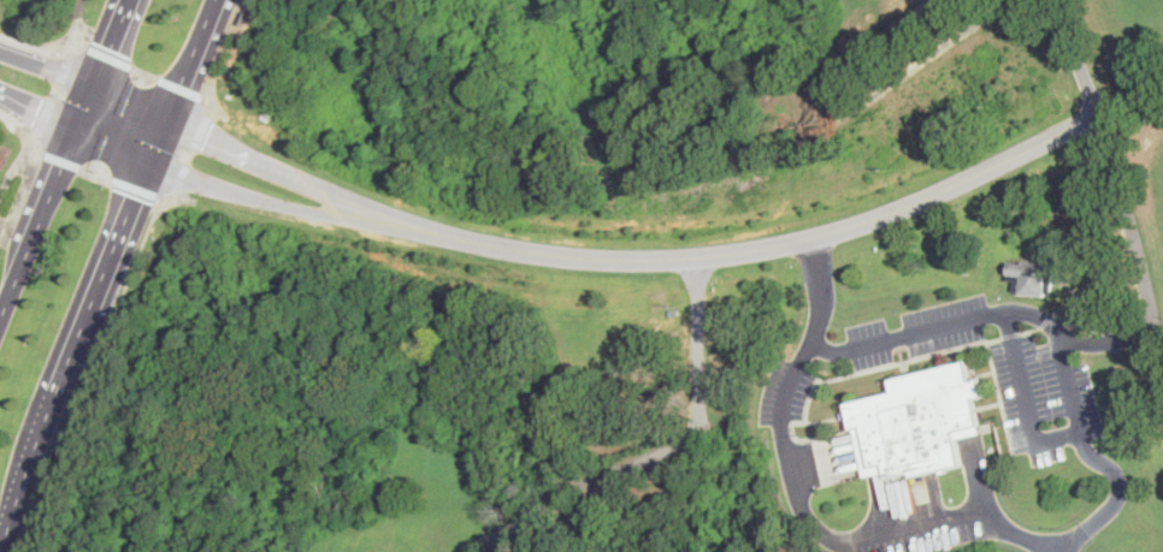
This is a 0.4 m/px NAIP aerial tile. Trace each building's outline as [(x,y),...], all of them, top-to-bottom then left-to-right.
[(243,25),(237,23),(242,10),(248,13),(243,25)] [(1051,265),(1051,268),(1056,268),(1055,278),(1053,295),(1047,295),(1047,297),(1020,295),(1020,293),(1016,292),(1017,281),(1008,280),(1010,263),(1023,265),(1023,261),(1051,265)] [(966,361),(970,380),(979,379),(984,397),(974,398),(981,426),(955,432),(963,464),(914,476),(913,473),(889,479),(885,463),(872,467),(862,427),(851,429),(848,414),(845,404),(893,392),(890,380),(907,375),(966,361)]
